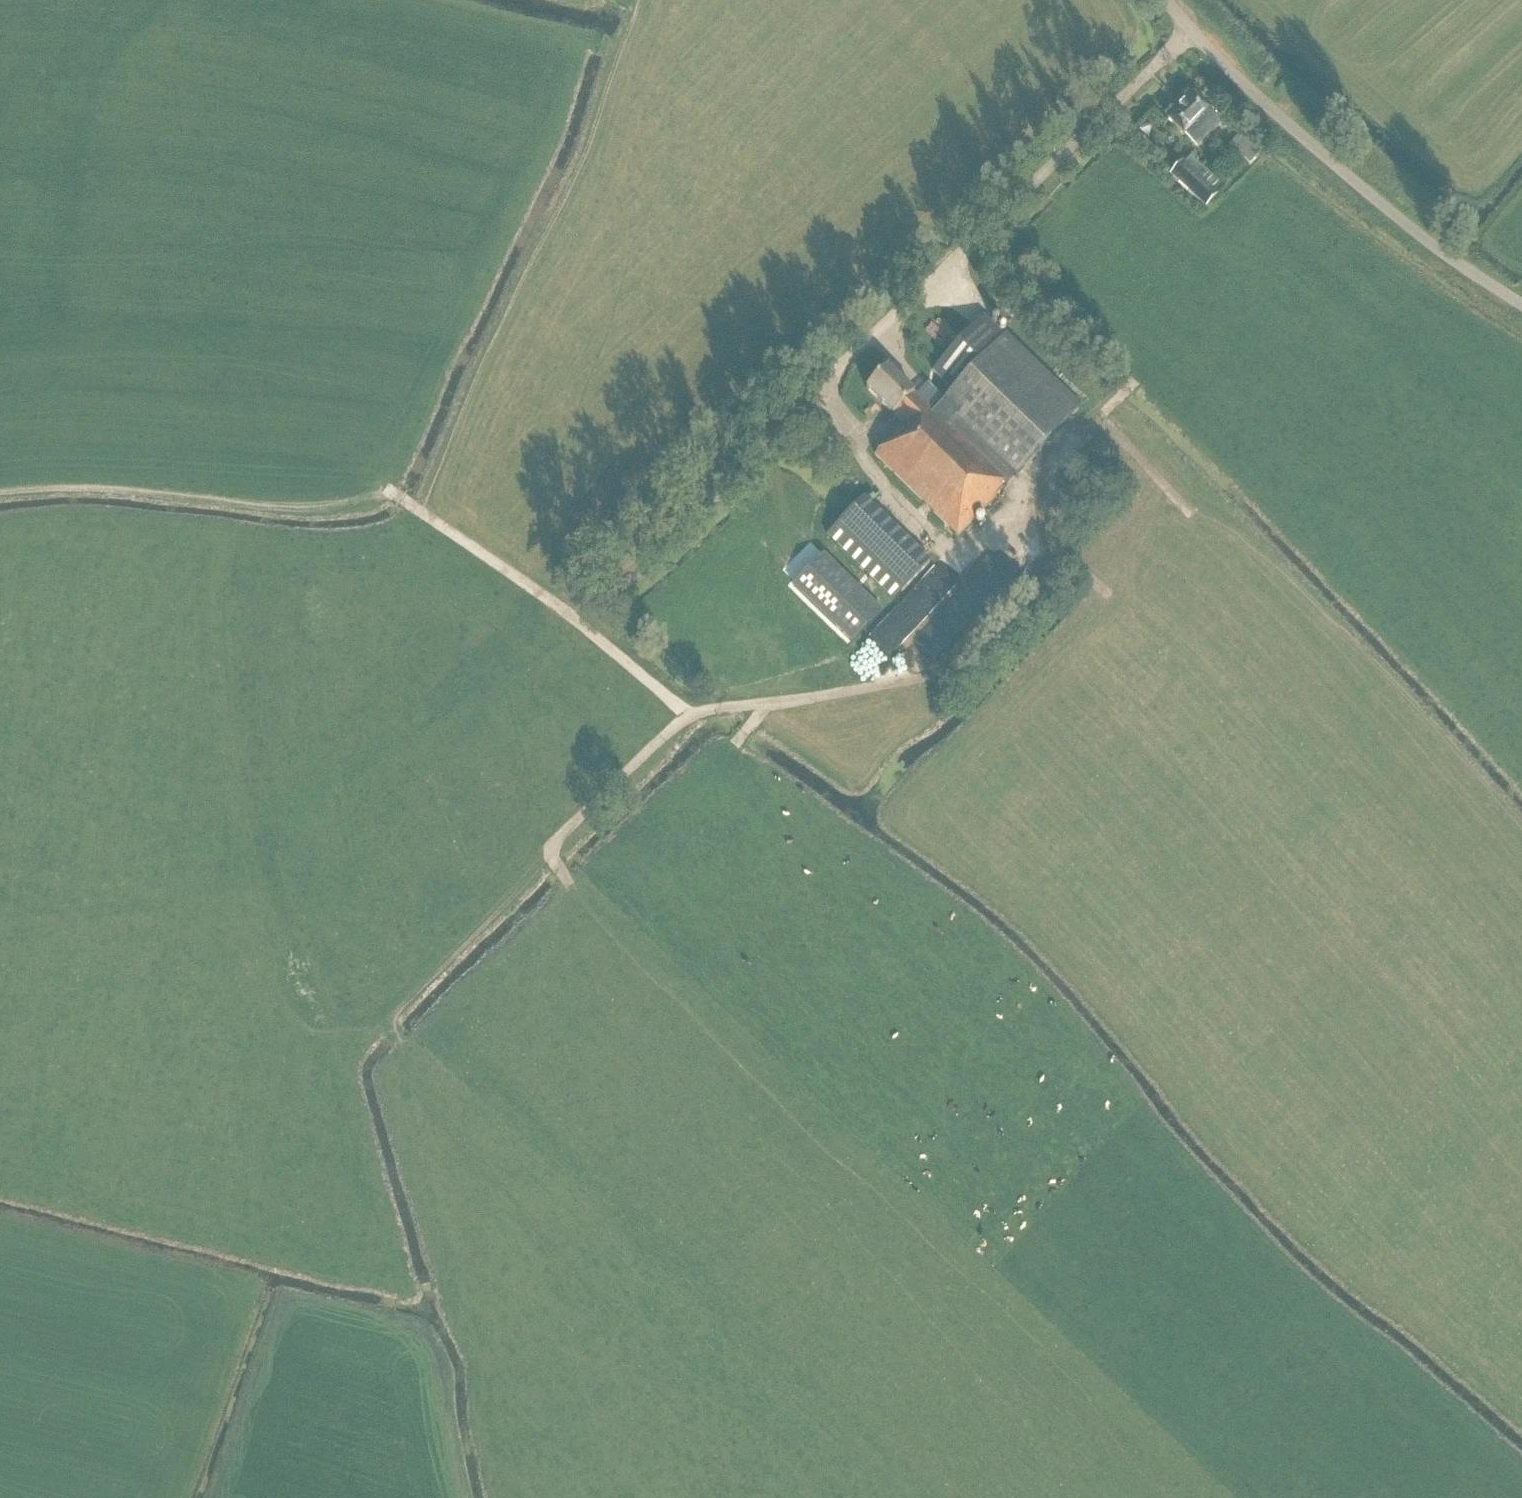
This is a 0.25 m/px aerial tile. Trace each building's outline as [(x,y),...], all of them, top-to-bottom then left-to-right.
[(1189,142),(1215,117),(1193,94),(1167,120),(1189,142)] [(1239,136),(1228,147),(1249,167),(1260,155),(1239,136)] [(1205,208),(1217,196),(1181,163),(1170,176),(1205,208)] [(1082,409),(1007,336),(957,388),(932,414),(886,369),(866,390),(901,424),(886,441),(888,442),(874,456),(957,537),(1082,409)] [(893,600),(901,593),(930,563),(863,498),(827,535),(893,600)] [(851,643),(878,614),(821,558),(792,587),(851,643)]
